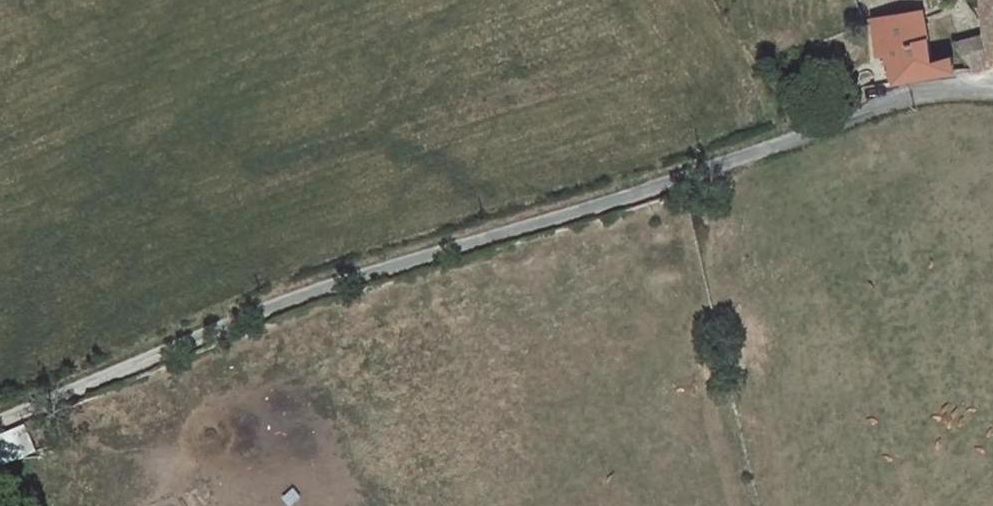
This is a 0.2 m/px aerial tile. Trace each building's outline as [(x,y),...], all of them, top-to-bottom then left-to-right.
[(874,15),(931,4),(931,0),(871,0),(874,15)] [(955,66),(941,68),(930,22),(883,30),(889,64),(898,66),(906,98),(960,87),(955,66)] [(992,81),(992,46),(966,50),(980,83),(992,81)] [(35,450),(24,425),(0,436),(0,466),(35,450)]
